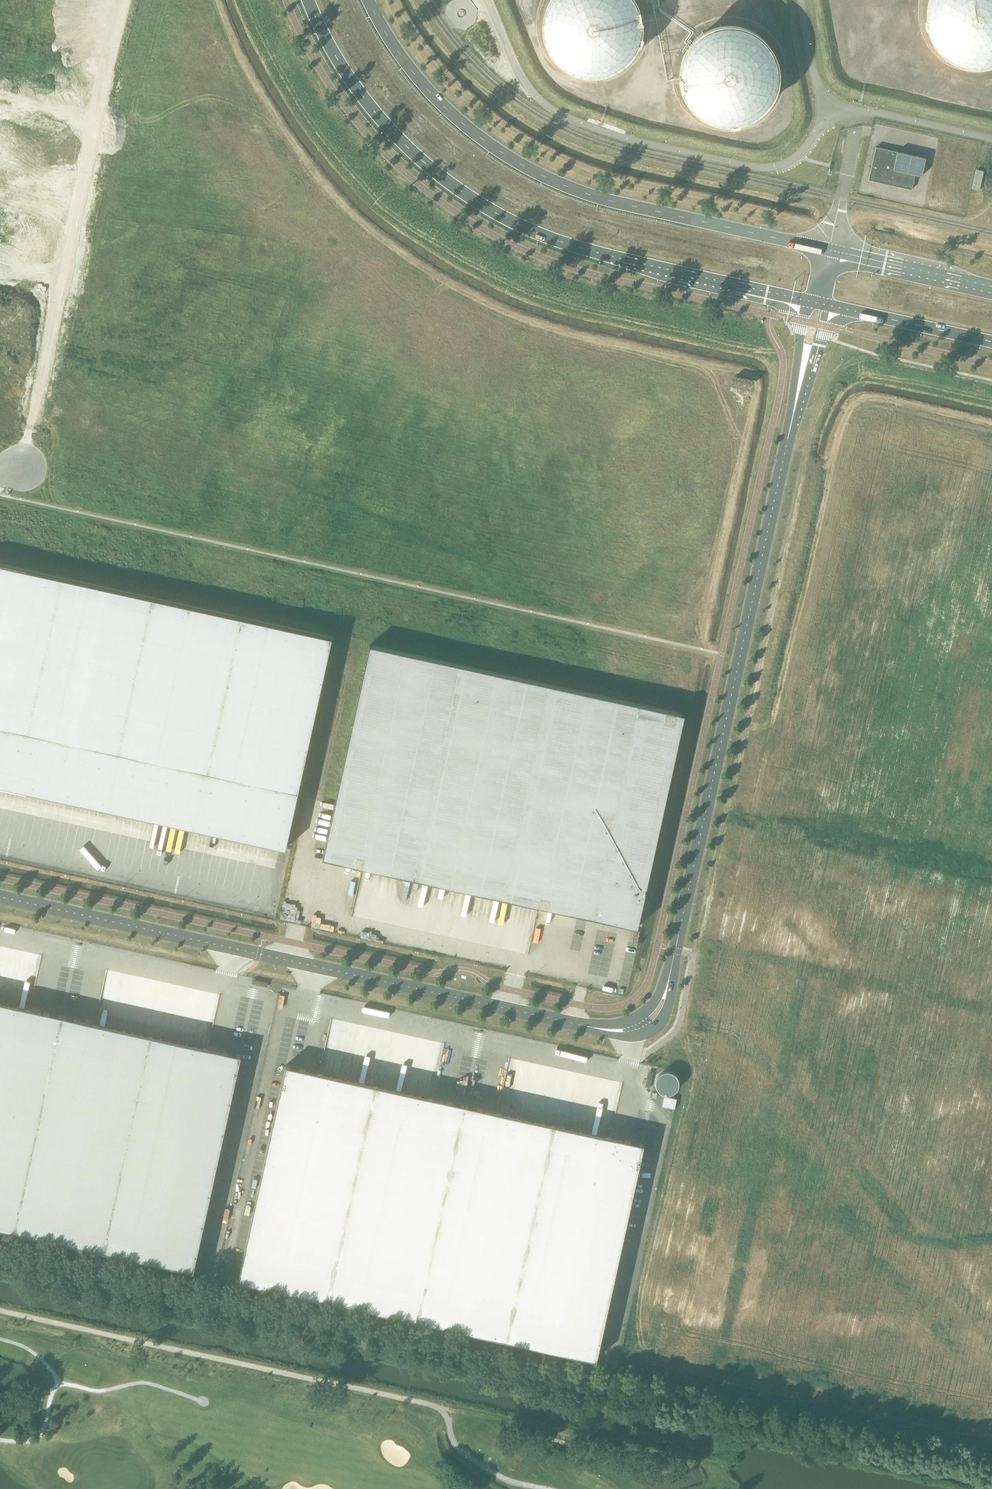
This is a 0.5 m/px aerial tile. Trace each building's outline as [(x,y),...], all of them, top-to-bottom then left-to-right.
[(547,9),(543,26),(547,48),(556,63),(573,75),(591,79),(616,74),(630,64),(643,42),(645,25),(640,8),(636,0),(554,0),(547,9)] [(932,1),(929,18),(932,35),(941,49),(956,61),(972,66),(989,65),(991,64),(991,0),(933,0),(932,1)] [(738,29),(724,29),(708,35),(694,46),(686,57),(681,74),(685,98),(694,113),(703,121),(719,128),(739,129),(756,124),(771,111),(780,95),(782,79),(779,61),(769,45),(755,34),(738,29)] [(922,175),(926,158),(876,146),(876,147),(868,179),(869,179),(912,189),(915,174),(922,175)] [(979,190),(984,170),(976,169),(972,188),(979,190)] [(106,808),(286,848),(332,637),(0,564),(0,785),(106,808)] [(370,644),(335,803),(323,858),(326,858),(326,856),(346,861),(362,865),(363,865),(539,903),(581,913),(582,912),(635,924),(634,926),(638,927),(685,713),(370,644)] [(254,990),(254,991),(253,992),(253,994),(253,995),(254,996),(254,998),(255,999),(256,1001),(257,1002),(258,1003),(260,1004),(261,1004),(263,1005),(264,1005),(266,1005),(267,1005),(268,1004),(269,1004),(271,1003),(272,1002),(273,1001),(274,1000),(275,999),(276,997),(276,996),(276,994),(276,993),(276,991),(276,989),(275,988),(274,987),(273,986),(273,985),(272,984),(270,983),(269,983),(268,982),(266,982),(265,982),(263,982),(261,982),(260,983),(258,984),(257,985),(256,986),(255,987),(254,988),(254,990)] [(237,1076),(241,1054),(222,1050),(221,1052),(208,1049),(207,1049),(95,1024),(94,1024),(81,1021),(81,1019),(44,1011),(43,1013),(30,1010),(29,1010),(0,1003),(0,1227),(194,1270),(237,1076)] [(272,1020),(274,1009),(262,1007),(259,1017),(272,1020)] [(622,1140),(610,1138),(609,1138),(497,1113),(483,1110),(484,1108),(446,1100),(446,1101),(444,1101),(432,1098),(431,1098),(319,1074),(319,1073),(308,1071),(305,1070),(305,1069),(286,1064),(281,1086),(238,1280),(596,1359),(639,1165),(644,1143),(624,1139),(624,1141),(622,1140)] [(658,1091),(677,1092),(678,1071),(658,1071),(658,1091)] [(675,1107),(677,1097),(666,1095),(663,1104),(675,1107)]
